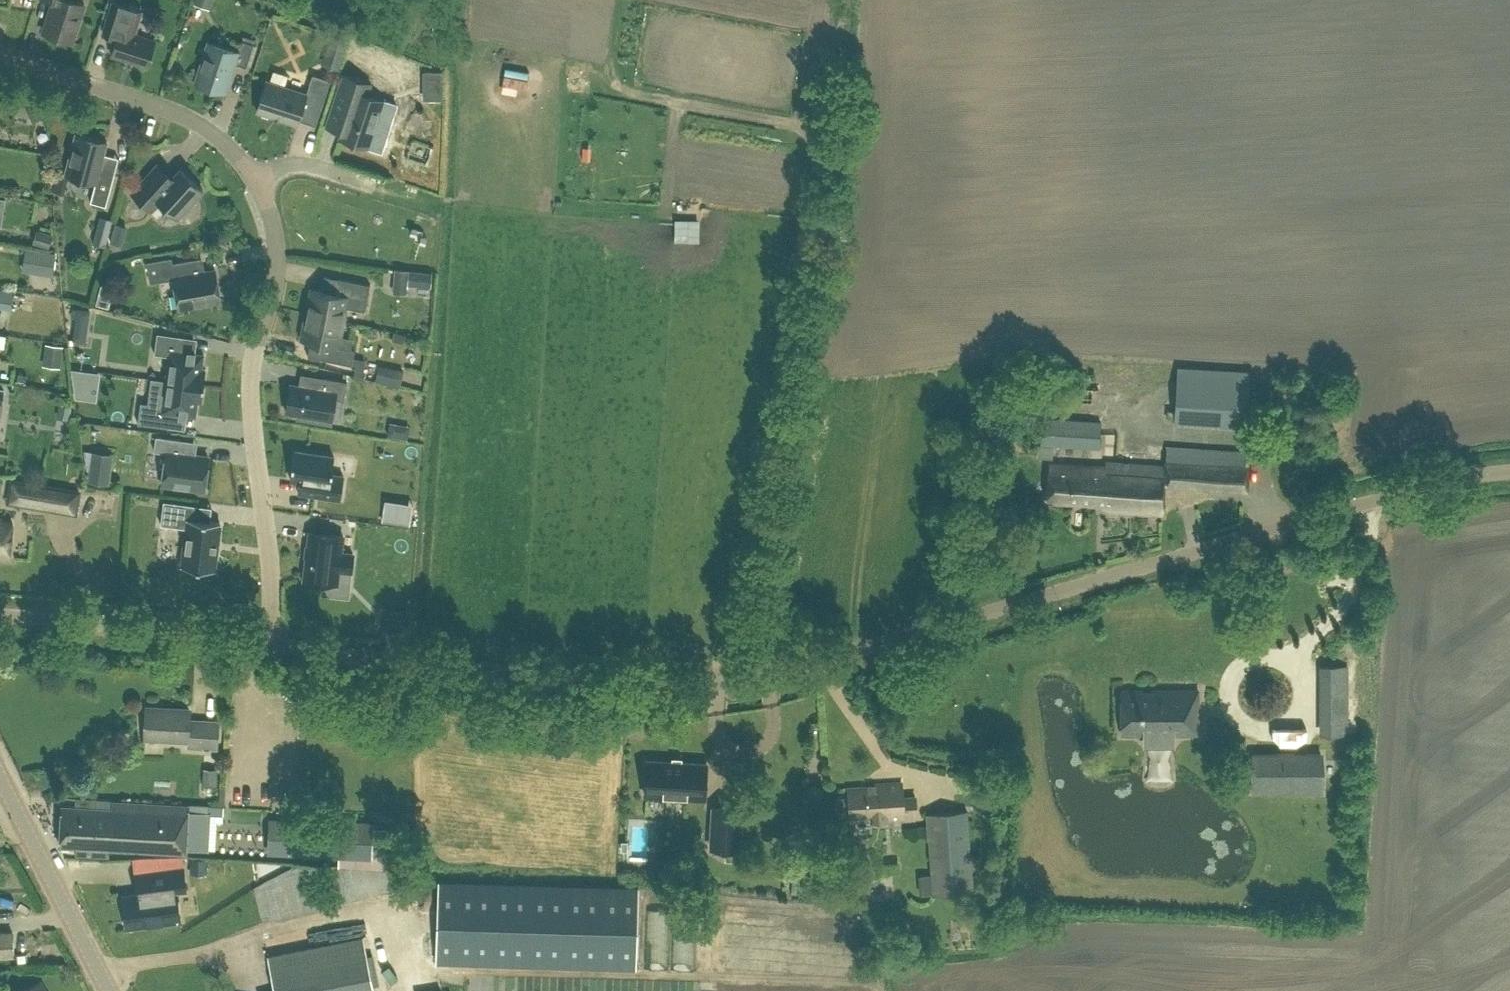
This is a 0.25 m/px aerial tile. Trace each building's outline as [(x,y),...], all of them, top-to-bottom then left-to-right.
[(42,29),(71,38),(84,0),(83,0),(52,0),(42,29)] [(127,3),(117,0),(112,0),(102,30),(116,34),(110,51),(145,63),(154,37),(137,31),(144,8),(127,3)] [(253,41),(241,37),(237,48),(207,38),(194,79),(224,89),(234,60),(245,64),(253,41)] [(287,74),(273,70),(270,79),(265,77),(255,108),(296,121),(303,99),(314,103),(321,105),(330,79),(312,73),(306,91),(305,90),(284,83),(287,74)] [(427,99),(445,100),(445,71),(427,71),(427,99)] [(361,80),(342,74),(333,102),(349,107),(339,137),(369,147),(370,144),(382,148),(387,132),(375,128),(384,100),(358,91),(361,80)] [(106,138),(75,129),(64,170),(94,179),(89,198),(104,202),(113,171),(98,167),(106,138)] [(157,216),(167,205),(176,214),(201,186),(179,165),(168,177),(158,168),(135,193),(151,208),(150,210),(157,216)] [(99,218),(95,242),(109,245),(113,220),(99,218)] [(36,272),(56,275),(59,254),(39,251),(36,272)] [(196,267),(194,255),(166,261),(147,264),(149,279),(172,275),(177,305),(219,297),(213,266),(200,268),(200,269),(196,267)] [(308,285),(303,310),(342,318),(345,304),(363,307),(368,282),(322,272),(319,287),(308,285)] [(400,292),(433,290),(432,274),(399,276),(400,292)] [(0,291),(0,307),(9,309),(12,293),(0,291)] [(99,293),(97,302),(109,305),(112,296),(99,293)] [(75,306),(73,317),(82,318),(88,315),(89,308),(75,306)] [(342,318),(303,310),(298,336),(309,338),(306,352),(350,361),(353,346),(349,346),(351,335),(339,332),(342,318)] [(151,377),(203,385),(206,368),(202,368),(204,353),(195,352),(195,351),(187,350),(187,351),(179,350),(181,335),(157,332),(154,353),(169,355),(166,379),(151,377)] [(44,343),(41,359),(60,362),(63,346),(44,343)] [(339,375),(341,362),(327,360),(325,373),(339,375)] [(1249,371),(1176,367),(1174,410),(1166,410),(1165,419),(1173,419),(1173,424),(1246,428),(1249,371)] [(148,402),(145,423),(168,426),(170,412),(179,413),(179,414),(186,415),(187,414),(195,415),(197,400),(201,401),(203,385),(151,377),(151,378),(166,380),(162,404),(148,402)] [(291,383),(286,411),(298,413),(297,418),(320,422),(321,417),(331,419),(335,401),(343,403),(347,381),(323,377),(321,389),(291,383)] [(1100,420),(1040,417),(1039,444),(1098,448),(1100,420)] [(1251,450),(1166,445),(1165,464),(1105,460),(1105,466),(1050,463),(1048,500),(1103,503),(1102,510),(1161,513),(1163,484),(1248,489),(1251,450)] [(167,451),(162,483),(204,489),(208,456),(167,451)] [(294,454),(290,478),(315,482),(314,494),(340,498),(343,480),(331,478),(334,460),(294,454)] [(90,465),(88,480),(109,483),(111,468),(90,465)] [(11,479),(8,501),(75,512),(79,491),(11,479)] [(163,500),(160,524),(186,527),(182,565),(213,569),(219,521),(189,517),(191,504),(163,500)] [(1079,521),(1092,515),(1087,504),(1074,509),(1079,521)] [(0,518),(0,555),(9,555),(11,521),(0,521),(0,518)] [(309,531),(303,578),(337,582),(339,570),(351,571),(353,552),(341,551),(343,535),(309,531)] [(386,609),(381,638),(402,641),(406,612),(386,609)] [(1123,733),(1196,733),(1197,691),(1123,691),(1123,733)] [(192,711),(146,708),(143,752),(145,752),(146,737),(188,740),(188,746),(217,747),(219,720),(191,718),(192,711)] [(1349,710),(1328,709),(1328,732),(1349,732),(1349,710)] [(1320,754),(1252,754),(1252,790),(1320,790),(1320,754)] [(647,758),(645,793),(704,796),(706,762),(647,758)] [(216,768),(203,768),(202,799),(212,799),(213,784),(215,784),(216,768)] [(902,796),(901,782),(875,784),(876,786),(848,788),(849,797),(840,798),(837,801),(838,809),(841,812),(850,812),(851,826),(853,826),(853,815),(870,814),(870,820),(917,816),(915,795),(902,796)] [(354,808),(372,807),(372,798),(354,799),(354,808)] [(187,843),(189,804),(111,800),(111,807),(62,804),(60,844),(80,845),(80,853),(109,855),(109,847),(186,851),(187,843)] [(740,808),(712,807),(710,847),(738,848),(740,808)] [(972,891),(966,809),(924,813),(931,894),(972,891)] [(306,818),(304,854),(371,857),(371,853),(371,850),(385,851),(386,828),(372,827),(372,824),(373,821),(306,818)] [(270,837),(271,855),(299,854),(298,835),(270,837)] [(151,869),(154,890),(123,894),(127,927),(181,920),(177,890),(186,889),(183,865),(151,869)] [(639,886),(439,880),(436,961),(636,968),(639,886)] [(12,917),(10,904),(0,906),(0,919),(12,917)] [(14,955),(13,930),(0,931),(0,956),(14,955)] [(364,935),(267,954),(275,990),(375,990),(364,935)] [(40,980),(21,990),(46,990),(40,980)]
